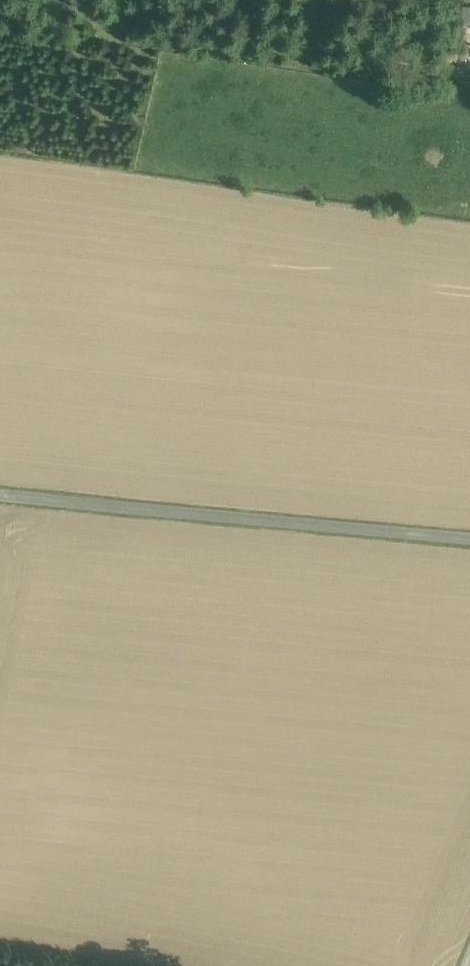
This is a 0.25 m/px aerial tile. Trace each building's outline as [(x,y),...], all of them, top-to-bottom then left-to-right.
[(462,25),(469,25),(469,6),(462,6),(462,25)]
